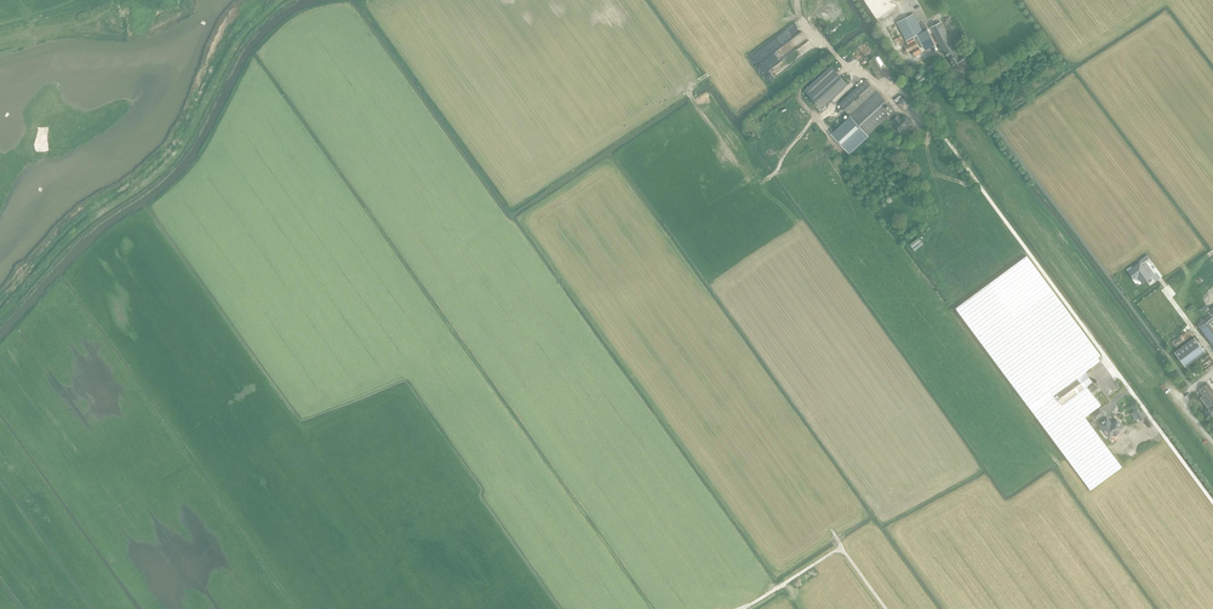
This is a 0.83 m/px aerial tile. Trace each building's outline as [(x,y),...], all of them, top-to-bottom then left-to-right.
[(897,22),(906,40),(917,35),(923,32),(914,14),(897,22)] [(956,43),(962,40),(949,17),(943,21),(956,43)] [(948,38),(940,22),(931,28),(938,42),(948,58),(955,67),(970,57),(965,50),(962,51),(963,54),(960,56),(948,38)] [(914,54),(921,51),(915,41),(908,44),(905,45),(908,51),(911,49),(914,54)] [(938,70),(933,63),(915,76),(920,83),(938,70)] [(804,90),(818,105),(821,109),(848,84),(844,80),(831,66),(804,90)] [(839,104),(850,117),(831,134),(848,152),(867,135),(888,116),(895,124),(893,126),(899,133),(904,128),(903,127),(909,122),(904,116),(901,119),(894,111),(876,91),(865,79),(839,104)] [(910,104),(904,97),(898,103),(904,110),(910,104)] [(923,244),(919,237),(910,244),(915,251),(923,244)] [(1090,490),(1122,467),(1085,417),(1101,406),(1090,392),(1096,387),(1085,372),(1100,361),(1097,358),(1100,356),(1027,257),(955,308),(1090,490)] [(1126,275),(1125,276),(1131,282),(1135,279),(1140,286),(1148,281),(1137,267),(1126,275)] [(1199,328),(1212,346),(1212,317),(1199,328)] [(1185,367),(1205,352),(1194,338),(1175,352),(1185,367)] [(1207,383),(1199,390),(1203,395),(1200,398),(1208,408),(1212,405),(1212,391),(1207,383)] [(1139,408),(1134,412),(1138,418),(1143,415),(1139,408)] [(1092,415),(1096,419),(1103,414),(1100,409),(1092,415)] [(1114,434),(1115,436),(1116,436),(1117,435),(1118,434),(1119,433),(1119,432),(1118,431),(1122,428),(1117,420),(1113,423),(1110,423),(1107,418),(1099,424),(1106,433),(1107,432),(1110,436),(1109,437),(1110,437),(1114,434)]
